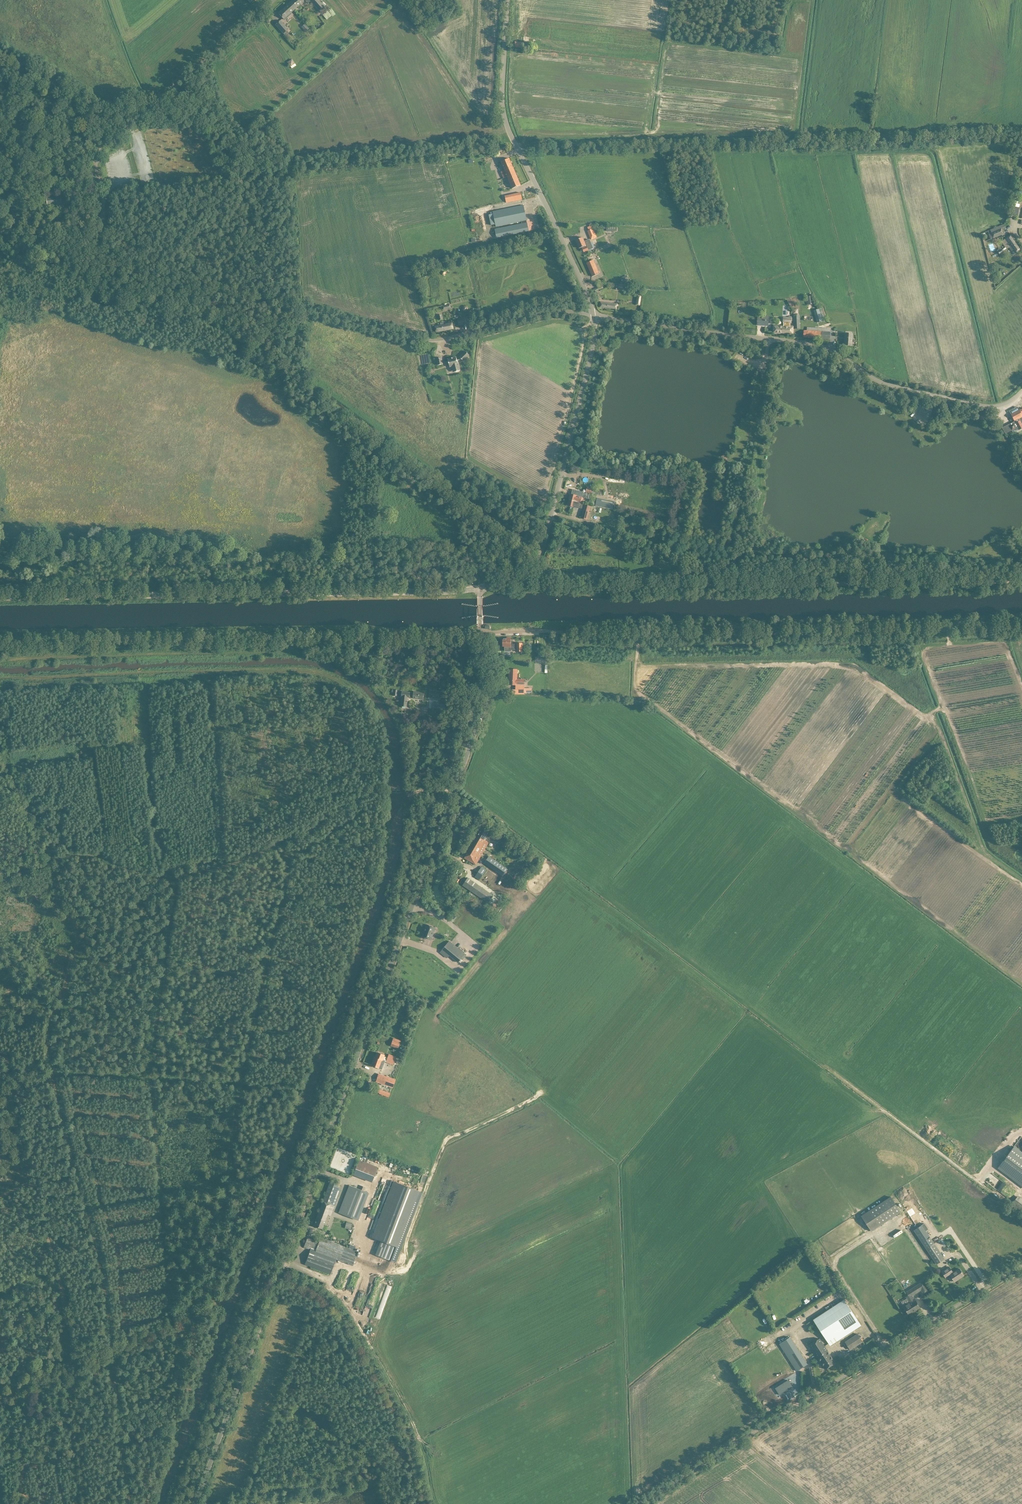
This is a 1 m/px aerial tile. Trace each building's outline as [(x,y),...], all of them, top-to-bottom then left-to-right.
[(288,4),(294,10),(304,1),(303,0),(293,0),(288,4)] [(307,3),(310,1),(319,11),(324,6),(318,0),(304,0),(307,3)] [(294,10),(288,4),(278,13),(284,19),(294,10)] [(275,25),(283,34),(288,29),(280,20),(275,25)] [(318,27),(315,25),(313,27),(318,32),(324,25),(322,23),(318,27)] [(312,31),(305,24),(301,28),(308,35),(312,31)] [(504,178),(507,177),(511,175),(508,169),(513,167),(509,158),(501,162),(505,170),(501,172),(504,178)] [(511,175),(507,177),(512,188),(521,185),(513,167),(508,169),(511,175)] [(516,194),(509,195),(510,202),(518,200),(516,194)] [(46,198),(47,205),(47,204),(54,204),(54,203),(61,202),(63,201),(62,198),(61,197),(53,198),(53,197),(46,198)] [(1011,213),(1017,214),(1019,204),(1013,203),(1011,213)] [(519,206),(493,211),(496,226),(521,221),(522,224),(495,229),(497,238),(529,231),(523,205),(519,206)] [(599,239),(595,228),(588,231),(592,242),(599,239)] [(990,232),(993,238),(1003,234),(1001,228),(1000,228),(990,232)] [(1006,238),(1009,243),(1007,245),(1012,251),(1014,250),(1015,252),(1020,249),(1010,235),(1006,238)] [(580,238),(576,240),(579,248),(582,247),(584,252),(588,250),(591,249),(589,244),(588,241),(585,242),(582,237),(580,238)] [(599,273),(593,260),(586,263),(592,276),(599,273)] [(792,309),(794,329),(800,328),(799,314),(798,314),(798,308),(792,309)] [(813,310),(817,322),(824,320),(823,319),(822,319),(819,309),(813,310)] [(467,317),(457,319),(459,325),(469,323),(467,317)] [(757,325),(768,325),(768,317),(762,317),(758,317),(757,325)] [(784,322),(783,326),(774,326),(773,333),(792,334),(793,326),(790,326),(790,323),(791,323),(791,317),(789,317),(789,318),(783,317),(783,322),(784,322)] [(440,323),(440,325),(435,326),(436,332),(453,328),(452,323),(444,324),(444,322),(440,323)] [(821,339),(830,339),(830,329),(807,327),(807,331),(804,330),(803,337),(821,339)] [(460,357),(463,361),(469,355),(466,351),(460,357)] [(448,359),(448,361),(450,367),(452,367),(454,372),(461,370),(458,362),(457,360),(456,357),(448,359)] [(1021,409),(1019,410),(1017,407),(1009,411),(1011,414),(1014,421),(1002,428),(1005,434),(1012,430),(1012,427),(1016,427),(1017,426),(1019,430),(1021,428),(1021,415),(1021,414),(1021,413),(1021,411),(1021,409)] [(586,492),(603,495),(604,489),(587,486),(586,492)] [(571,494),(569,500),(582,503),(584,498),(582,498),(582,497),(577,495),(571,494)] [(597,498),(596,505),(605,507),(606,500),(597,498)] [(579,508),(580,502),(569,500),(568,505),(574,507),(574,506),(579,508)] [(587,519),(590,506),(584,504),(581,518),(587,519)] [(517,644),(511,644),(511,638),(507,638),(507,639),(503,639),(503,640),(502,640),(502,643),(503,643),(503,646),(505,646),(505,647),(505,651),(511,651),(511,650),(517,649),(517,652),(522,652),(522,643),(517,643),(517,644)] [(535,663),(546,664),(546,663),(546,654),(536,653),(535,663)] [(509,669),(510,669),(509,684),(509,685),(519,685),(519,689),(512,689),(512,694),(524,694),(524,685),(524,679),(517,679),(517,669),(509,669)] [(439,697),(439,695),(439,691),(437,691),(437,689),(436,688),(434,688),(434,690),(431,690),(431,692),(430,697),(437,698),(437,697),(439,698),(439,697)] [(403,696),(402,706),(406,707),(407,702),(408,701),(407,701),(408,697),(410,697),(413,698),(423,699),(424,693),(414,692),(413,693),(410,693),(410,692),(402,692),(401,696),(403,696)] [(491,838),(493,834),(489,831),(485,829),(484,829),(482,828),(465,858),(476,864),(489,842),(490,843),(492,839),(491,838)] [(495,839),(501,842),(504,836),(498,833),(495,839)] [(496,860),(496,858),(490,854),(484,863),(503,876),(508,869),(496,860)] [(482,867),(475,877),(479,879),(486,869),(482,867)] [(518,872),(513,878),(516,881),(521,875),(518,872)] [(463,885),(488,902),(493,895),(468,878),(463,885)] [(423,937),(431,940),(436,927),(427,924),(425,929),(426,929),(423,937)] [(443,949),(458,962),(465,954),(450,941),(443,949)] [(390,1046),(398,1049),(401,1040),(393,1037),(390,1046)] [(378,1068),(382,1069),(384,1061),(393,1064),(396,1057),(388,1054),(387,1057),(379,1054),(377,1058),(374,1057),(372,1065),(378,1068)] [(376,1081),(393,1087),(395,1080),(379,1074),(376,1081)] [(1014,1147),(998,1167),(1021,1185),(1021,1153),(1014,1147)] [(352,1175),(372,1182),(378,1167),(358,1159),(352,1175)] [(341,1188),(338,1187),(339,1184),(330,1180),(314,1226),(322,1229),(327,1214),(331,1216),(341,1188)] [(398,1183),(376,1239),(397,1247),(418,1191),(398,1183)] [(349,1185),(339,1212),(358,1220),(369,1193),(349,1185)] [(1021,1214),(1021,1198),(1018,1195),(1010,1205),(1021,1214)] [(861,1216),(871,1231),(900,1212),(891,1197),(861,1216)] [(926,1231),(922,1225),(914,1230),(918,1236),(926,1231)] [(307,1237),(304,1247),(310,1249),(305,1263),(331,1273),(336,1259),(353,1265),(358,1252),(320,1238),(315,1236),(314,1240),(307,1237)] [(941,1254),(930,1237),(922,1242),(937,1264),(942,1260),(939,1255),(941,1254)] [(942,1271),(946,1278),(950,1275),(954,1282),(964,1275),(959,1268),(953,1273),(949,1266),(942,1271)] [(908,1301),(905,1303),(911,1313),(920,1307),(914,1299),(912,1295),(921,1290),(922,1291),(927,1288),(923,1281),(906,1291),(909,1296),(906,1298),(908,1301)] [(348,1283),(346,1296),(353,1297),(355,1284),(348,1283)] [(838,1340),(861,1325),(844,1299),(813,1320),(829,1344),(829,1343),(828,1341),(835,1336),(838,1340)] [(845,1342),(850,1349),(862,1341),(857,1334),(845,1342)] [(779,1343),(794,1367),(797,1371),(807,1364),(790,1337),(779,1343)] [(819,1361),(820,1360),(826,1369),(835,1363),(819,1338),(809,1345),(819,1361)] [(792,1387),(788,1380),(775,1388),(780,1395),(792,1387)]
